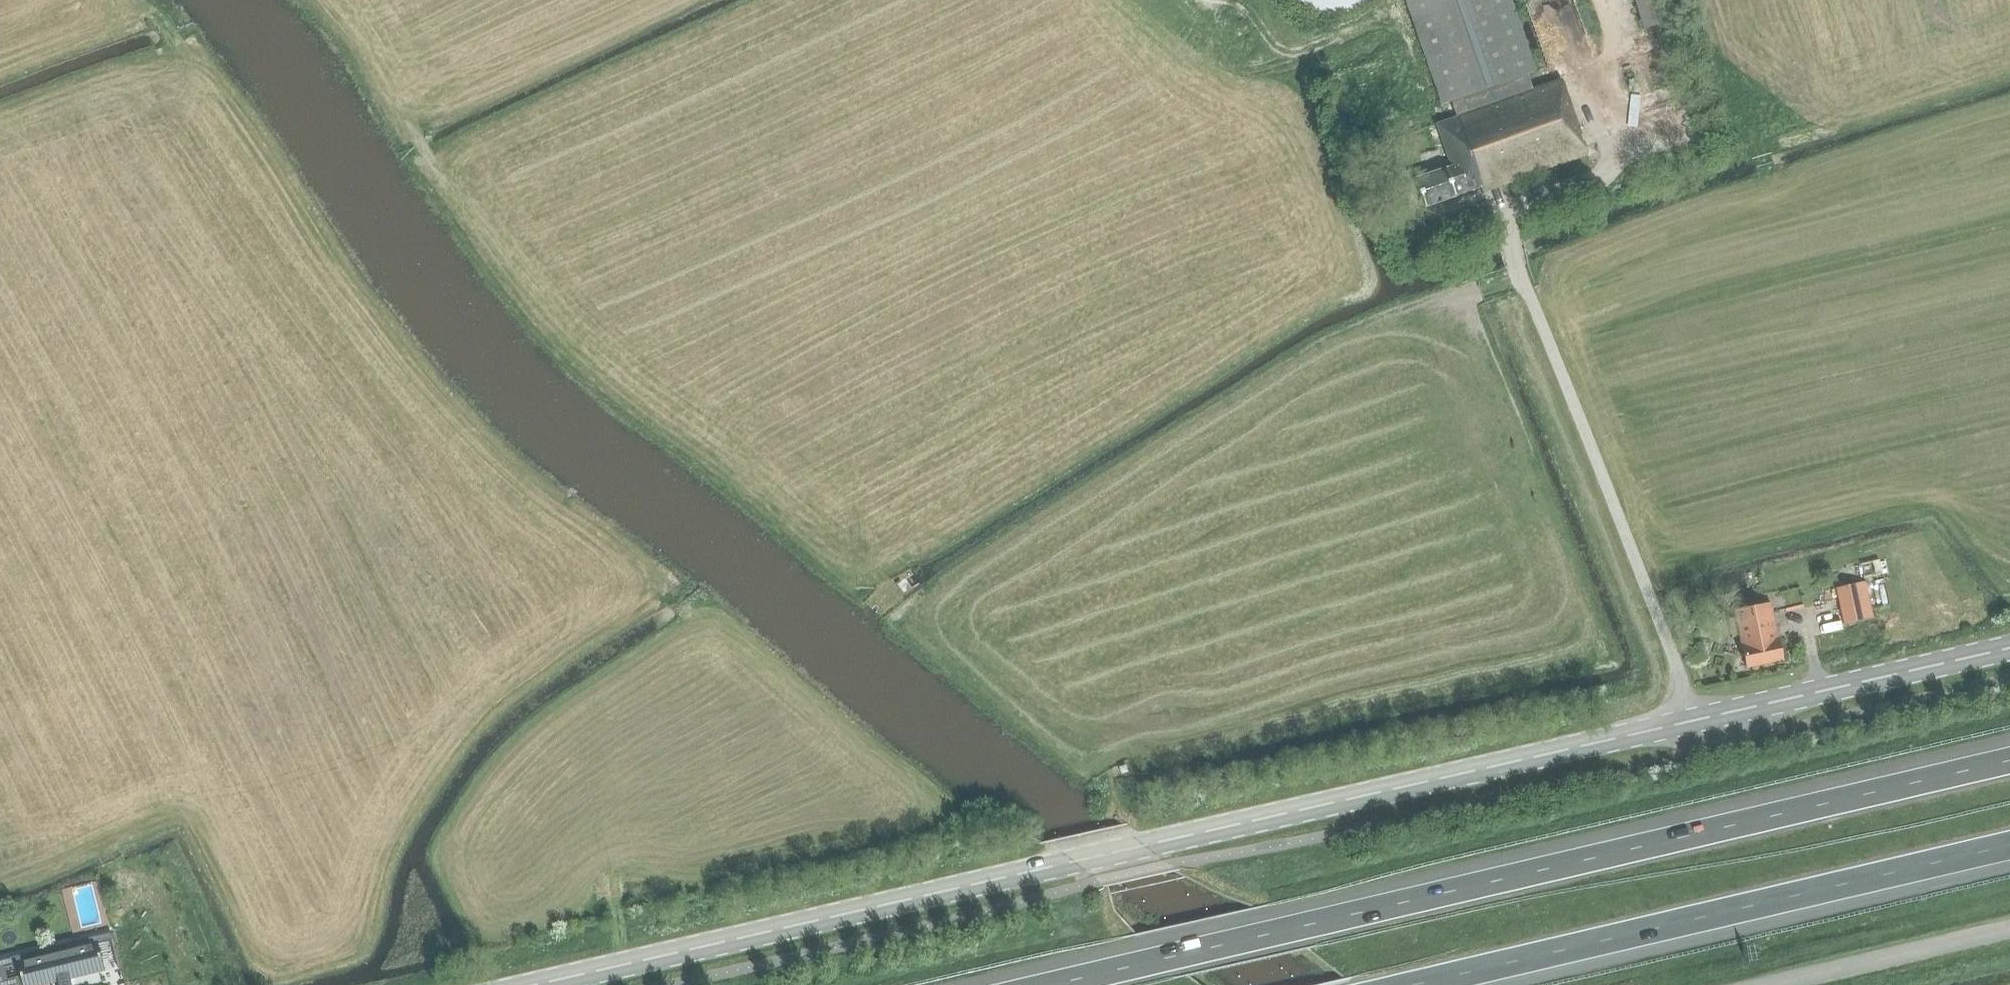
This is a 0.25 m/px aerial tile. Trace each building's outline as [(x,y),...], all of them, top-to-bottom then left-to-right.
[(1299,0),(1301,2),(1304,4),(1307,7),(1311,9),(1314,11),(1316,12),(1319,13),(1324,14),(1327,15),(1331,15),(1336,15),(1340,15),(1343,14),(1346,13),(1349,12),(1352,11),(1354,10),(1357,9),(1360,7),(1362,5),(1364,3),(1366,1),(1367,0),(1299,0)] [(1561,80),(1554,83),(1549,66),(1536,71),(1511,0),(1406,0),(1442,104),(1451,101),(1456,117),(1436,124),(1451,167),(1446,169),(1446,168),(1415,179),(1425,207),(1455,196),(1480,187),(1482,191),(1587,154),(1561,80)] [(1672,22),(1666,0),(1635,0),(1644,31),(1672,22)] [(1874,618),(1866,581),(1835,588),(1843,625),(1874,618)] [(1782,662),(1770,603),(1732,611),(1744,670),(1782,662)] [(71,979),(105,971),(105,970),(104,970),(101,959),(102,959),(100,953),(99,954),(96,941),(34,956),(37,969),(20,973),(21,978),(22,978),(24,984),(48,984),(58,982),(59,984),(72,984),(71,979)] [(0,972),(0,984),(9,984),(5,971),(0,972)]
